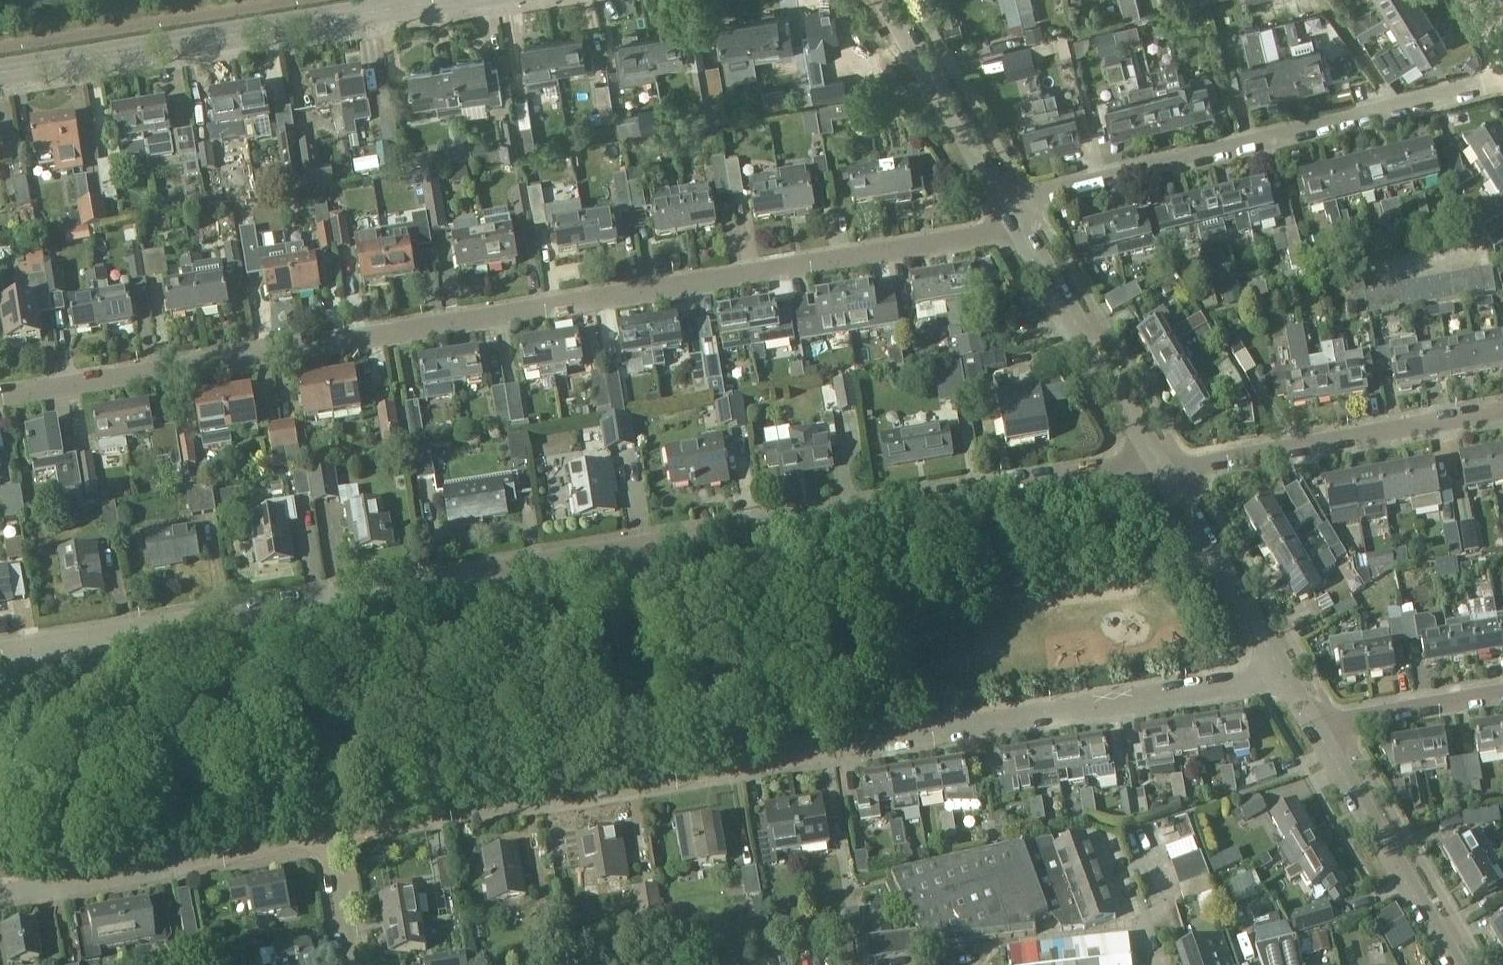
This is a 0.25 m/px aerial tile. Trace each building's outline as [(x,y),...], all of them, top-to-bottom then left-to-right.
[(1020,11),(1017,0),(1004,0),(1010,25),(1022,22),(1020,11)] [(1020,11),(1033,8),(1031,0),(1017,0),(1020,11)] [(1126,19),(1141,15),(1137,0),(1121,0),(1126,19)] [(1193,3),(1191,3),(1194,16),(1211,11),(1208,0),(1204,0),(1193,3)] [(1390,14),(1412,0),(1381,0),(1390,14)] [(1403,36),(1432,19),(1420,0),(1412,0),(1390,14),(1403,36)] [(836,6),(811,10),(816,39),(819,54),(843,49),(841,35),(836,6)] [(1373,9),(1351,22),(1358,33),(1369,27),(1380,20),(1373,9)] [(763,18),(749,21),(755,60),(783,55),(784,58),(795,56),(789,16),(778,18),(778,16),(776,16),(775,12),(763,14),(763,18)] [(1447,44),(1432,19),(1403,36),(1373,55),(1390,79),(1399,74),(1394,66),(1419,51),(1424,59),(1447,44)] [(1292,42),(1300,40),(1295,20),(1287,22),(1292,42)] [(1380,20),(1369,27),(1374,34),(1384,27),(1380,20)] [(738,23),(720,26),(724,55),(726,65),(755,60),(749,21),(738,23)] [(1134,25),(1116,30),(1119,41),(1137,37),(1134,25)] [(1273,25),(1262,28),(1264,36),(1265,40),(1276,37),(1273,25)] [(1278,94),(1270,61),(1267,49),(1265,40),(1264,36),(1262,28),(1261,26),(1247,30),(1250,39),(1246,40),(1252,65),(1243,67),(1251,100),(1278,94)] [(1116,30),(1116,29),(1097,34),(1102,54),(1121,50),(1119,41),(1116,30)] [(680,32),(652,37),(657,66),(685,61),(680,32)] [(622,46),(614,47),(621,84),(658,78),(656,66),(657,66),(652,37),(651,37),(650,35),(649,35),(650,37),(639,39),(638,33),(624,35),(624,41),(622,42),(622,46)] [(555,41),(559,70),(584,66),(586,74),(597,72),(592,45),(584,47),(583,36),(555,41)] [(1294,55),(1296,54),(1304,88),(1329,81),(1334,80),(1330,63),(1325,64),(1321,48),(1315,50),(1312,37),(1300,40),(1292,42),(1291,42),(1294,55)] [(561,80),(559,70),(555,41),(524,46),(531,85),(561,80)] [(1015,60),(1035,56),(1032,44),(1012,49),(1015,60)] [(1294,55),(1270,61),(1278,94),(1304,88),(1296,54),(1294,55)] [(457,66),(464,105),(487,102),(488,104),(504,102),(499,68),(488,70),(486,58),(456,63),(457,66)] [(1114,134),(1141,128),(1127,76),(1123,59),(1107,63),(1112,81),(1116,79),(1120,92),(1121,92),(1122,96),(1099,102),(1104,123),(1111,121),(1114,134)] [(1156,87),(1158,95),(1165,122),(1190,116),(1182,82),(1175,59),(1166,61),(1167,65),(1165,66),(1170,84),(1156,87)] [(720,64),(706,67),(712,103),(726,101),(720,64)] [(465,112),(464,105),(457,66),(412,73),(417,104),(438,100),(440,116),(465,112)] [(715,122),(712,103),(706,67),(693,69),(703,124),(715,122)] [(363,71),(337,75),(347,135),(356,134),(354,124),(371,121),(368,102),(363,71)] [(315,79),(312,79),(317,111),(331,108),(334,125),(336,125),(338,137),(346,135),(347,135),(337,75),(326,77),(326,73),(314,75),(315,79)] [(1127,76),(1141,128),(1165,122),(1158,95),(1156,87),(1155,82),(1141,86),(1138,73),(1136,74),(1127,76)] [(1192,79),(1182,82),(1190,116),(1201,113),(1204,115),(1210,113),(1213,110),(1215,110),(1212,99),(1219,98),(1215,82),(1214,82),(1212,78),(1209,76),(1205,76),(1192,79)] [(615,110),(610,83),(597,85),(602,113),(615,110)] [(240,91),(246,124),(248,141),(259,140),(256,122),(270,120),(264,87),(240,91)] [(246,124),(240,91),(213,95),(218,129),(246,124)] [(1056,93),(1045,96),(1051,121),(1059,151),(1064,150),(1063,147),(1069,145),(1070,148),(1080,146),(1079,143),(1083,142),(1081,133),(1091,130),(1085,106),(1060,112),(1058,107),(1059,107),(1056,93)] [(1051,121),(1045,96),(1034,99),(1037,112),(1036,112),(1039,125),(1026,128),(1032,154),(1058,148),(1059,151),(1051,121)] [(515,100),(520,126),(532,124),(528,98),(515,100)] [(830,103),(832,115),(856,111),(854,99),(830,103)] [(166,103),(142,107),(149,155),(148,155),(148,159),(173,155),(170,135),(171,135),(166,103)] [(835,128),(832,115),(830,103),(817,105),(822,131),(835,128)] [(123,159),(148,155),(149,155),(142,107),(114,112),(119,143),(120,143),(123,159)] [(630,120),(633,134),(664,128),(661,108),(650,111),(651,116),(630,120)] [(397,141),(393,116),(381,117),(384,143),(397,141)] [(41,168),(56,166),(58,173),(84,169),(75,117),(33,124),(39,158),(41,168)] [(517,118),(504,120),(507,142),(501,143),(503,159),(523,156),(517,118)] [(620,137),(633,134),(630,120),(618,123),(620,137)] [(193,130),(174,133),(179,159),(197,156),(193,130)] [(1480,164),(1477,166),(1483,175),(1502,162),(1502,136),(1499,131),(1488,138),(1484,132),(1463,137),(1480,164)] [(301,179),(296,149),(294,132),(280,134),(287,181),(301,179)] [(212,145),(199,147),(202,170),(215,168),(212,145)] [(315,145),(299,147),(305,189),(333,185),(331,167),(330,168),(330,170),(319,171),(315,145)] [(1431,145),(1405,152),(1413,185),(1440,179),(1431,145)] [(1453,177),(1465,174),(1458,147),(1446,150),(1453,177)] [(1405,152),(1379,158),(1387,192),(1413,185),(1405,152)] [(406,174),(420,171),(437,168),(438,168),(436,154),(403,160),(406,174)] [(878,165),(879,171),(884,200),(898,197),(899,203),(913,201),(912,195),(913,195),(925,193),(919,158),(907,160),(908,166),(890,169),(889,163),(878,165)] [(1379,158),(1355,164),(1363,198),(1387,192),(1379,158)] [(112,160),(99,162),(105,200),(118,198),(112,160)] [(815,162),(818,182),(828,180),(825,160),(815,162)] [(727,164),(732,195),(744,193),(739,162),(727,164)] [(1483,175),(1488,185),(1492,183),(1501,198),(1502,201),(1502,162),(1483,175)] [(199,164),(184,166),(186,178),(201,175),(199,164)] [(713,166),(718,197),(731,195),(726,164),(713,166)] [(1355,164),(1329,171),(1337,205),(1363,198),(1355,164)] [(437,168),(420,171),(424,198),(426,207),(427,215),(430,231),(449,227),(448,220),(446,221),(437,168)] [(808,171),(779,175),(786,216),(798,214),(799,218),(813,216),(812,211),(815,211),(808,171)] [(855,204),(884,200),(879,171),(850,175),(855,204)] [(1311,211),(1324,208),(1327,220),(1330,219),(1337,246),(1346,244),(1343,228),(1339,215),(1337,205),(1329,171),(1303,177),(1311,211)] [(1465,174),(1453,177),(1456,190),(1472,180),(1468,173),(1465,174)] [(620,213),(633,211),(627,175),(614,177),(620,213)] [(757,220),(786,216),(779,175),(750,180),(757,220)] [(32,205),(27,177),(12,180),(18,208),(32,205)] [(646,209),(642,183),(629,185),(633,211),(646,209)] [(1243,189),(1252,226),(1281,219),(1275,195),(1271,196),(1268,183),(1243,189)] [(709,186),(681,191),(688,232),(716,227),(712,198),(711,198),(709,186)] [(528,188),(512,191),(516,218),(532,216),(528,188)] [(548,225),(542,188),(529,190),(535,227),(548,225)] [(1219,195),(1225,222),(1236,219),(1240,235),(1253,232),(1251,227),(1252,226),(1243,189),(1219,195)] [(658,237),(688,232),(681,191),(652,196),(654,208),(653,208),(658,237)] [(1424,194),(1416,196),(1419,209),(1427,207),(1424,194)] [(1224,222),(1225,222),(1219,195),(1193,201),(1201,236),(1204,249),(1229,243),(1224,222)] [(79,204),(78,204),(80,215),(82,228),(106,225),(108,224),(104,199),(90,202),(79,204)] [(1201,236),(1193,201),(1181,204),(1180,200),(1170,202),(1171,207),(1167,208),(1168,211),(1157,213),(1159,224),(1164,243),(1175,240),(1176,243),(1201,236)] [(1390,202),(1393,216),(1402,214),(1399,200),(1390,202)] [(1384,218),(1393,216),(1390,202),(1381,204),(1384,218)] [(559,253),(589,248),(584,219),(582,204),(567,206),(569,222),(555,224),(559,253)] [(1468,237),(1495,220),(1489,210),(1465,224),(1468,237)] [(1348,213),(1339,215),(1343,228),(1352,226),(1348,213)] [(345,214),(331,216),(337,249),(350,247),(345,214)] [(613,214),(584,219),(589,248),(618,243),(617,243),(625,241),(622,218),(614,219),(613,214)] [(80,215),(63,218),(65,231),(82,228),(80,215)] [(427,215),(413,217),(419,249),(433,247),(430,231),(427,215)] [(1136,215),(1110,222),(1119,259),(1145,252),(1142,242),(1143,242),(1136,215)] [(493,221),(482,222),(484,235),(490,269),(517,264),(510,218),(493,221)] [(1438,240),(1437,239),(1433,220),(1422,222),(1427,243),(1438,240)] [(455,228),(457,240),(455,240),(460,273),(490,269),(484,235),(482,222),(481,223),(455,228)] [(1119,259),(1110,222),(1085,228),(1092,255),(1095,264),(1119,259)] [(335,249),(331,225),(317,228),(321,252),(335,249)] [(255,228),(240,231),(248,277),(266,274),(270,300),(296,296),(290,264),(288,247),(259,252),(255,228)] [(396,229),(382,232),(390,281),(415,277),(410,244),(409,244),(408,237),(398,239),(396,229)] [(1307,266),(1298,229),(1286,232),(1291,251),(1289,251),(1293,269),(1307,266)] [(1489,238),(1496,249),(1502,245),(1502,230),(1489,238)] [(390,281),(382,232),(368,234),(369,236),(356,238),(364,285),(390,281)] [(139,243),(126,245),(132,281),(144,279),(139,243)] [(229,265),(241,263),(238,243),(226,245),(229,265)] [(305,244),(288,247),(290,264),(296,296),(321,292),(316,260),(315,260),(314,253),(306,254),(305,244)] [(142,253),(146,279),(168,276),(164,250),(142,253)] [(201,255),(192,257),(200,312),(229,307),(221,262),(203,265),(201,255)] [(171,317),(200,312),(192,257),(181,259),(185,284),(166,287),(171,317)] [(46,266),(47,272),(51,294),(65,292),(60,264),(46,266)] [(1481,270),(1485,294),(1497,292),(1492,268),(1481,270)] [(1470,272),(1474,296),(1485,294),(1481,270),(1470,272)] [(97,272),(106,328),(134,323),(129,294),(110,297),(106,271),(97,272)] [(971,271),(942,276),(948,316),(976,311),(989,309),(985,281),(973,283),(971,271)] [(50,294),(51,294),(47,272),(16,277),(20,298),(2,301),(9,341),(12,340),(13,344),(27,342),(26,338),(42,335),(37,304),(51,302),(50,294)] [(106,328),(97,272),(86,274),(91,300),(71,303),(76,333),(106,328)] [(1470,272),(1458,274),(1462,298),(1474,296),(1470,272)] [(1458,274),(1447,276),(1451,300),(1462,298),(1458,274)] [(948,317),(948,316),(942,276),(912,280),(917,309),(920,322),(948,317)] [(1367,293),(1364,276),(1350,279),(1352,296),(1355,295),(1359,316),(1369,315),(1366,294),(1367,293)] [(1435,278),(1439,302),(1451,300),(1447,276),(1435,278)] [(1178,277),(1161,287),(1166,297),(1184,286),(1178,277)] [(1435,278),(1424,280),(1428,304),(1439,302),(1435,278)] [(1424,280),(1413,283),(1417,306),(1424,305),(1428,304),(1424,280)] [(1126,288),(1133,302),(1143,296),(1136,283),(1127,289),(1126,287),(1126,288)] [(1250,286),(1253,300),(1269,297),(1265,283),(1250,286)] [(1401,285),(1405,308),(1417,306),(1413,283),(1401,285)] [(1401,285),(1390,287),(1394,310),(1405,308),(1401,285)] [(873,287),(845,292),(852,334),(899,326),(895,298),(875,302),(873,287)] [(1378,289),(1382,313),(1394,310),(1390,287),(1378,289)] [(1114,314),(1133,302),(1126,288),(1105,300),(1114,314)] [(1371,315),(1382,313),(1378,289),(1367,291),(1371,315)] [(852,334),(845,292),(815,296),(817,311),(798,315),(802,342),(852,334)] [(1215,293),(1199,297),(1207,310),(1218,307),(1215,293)] [(1492,298),(1477,301),(1478,310),(1494,307),(1492,298)] [(751,336),(753,349),(755,362),(767,361),(764,347),(796,342),(791,313),(777,315),(775,303),(746,308),(751,336)] [(719,312),(718,313),(722,341),(723,341),(725,353),(753,349),(751,336),(746,308),(732,310),(731,305),(718,307),(719,312)] [(1439,308),(1440,317),(1455,314),(1453,305),(1439,308)] [(1426,320),(1440,317),(1439,308),(1424,311),(1426,320)] [(1153,358),(1177,344),(1165,324),(1171,321),(1164,310),(1145,321),(1151,330),(1140,336),(1153,358)] [(677,319),(649,323),(657,368),(666,366),(663,351),(682,347),(677,319)] [(644,370),(657,368),(649,323),(619,328),(625,365),(642,362),(644,370)] [(1201,343),(1213,335),(1207,326),(1195,333),(1201,343)] [(1292,407),(1317,403),(1312,376),(1309,360),(1303,327),(1286,330),(1292,365),(1295,364),(1297,378),(1288,380),(1288,376),(1275,378),(1278,398),(1290,396),(1292,407)] [(554,369),(555,377),(567,375),(566,367),(583,364),(578,335),(549,340),(554,369)] [(521,344),(520,345),(524,374),(540,371),(542,380),(555,378),(555,377),(554,369),(549,340),(534,342),(533,337),(521,339),(521,344)] [(1473,343),(1479,374),(1502,370),(1502,353),(1500,338),(1473,343)] [(1415,385),(1425,384),(1420,352),(1418,340),(1391,345),(1392,349),(1378,351),(1383,375),(1395,373),(1398,388),(1400,388),(1402,392),(1414,390),(1415,385)] [(702,344),(708,380),(721,378),(714,342),(702,344)] [(1344,343),(1333,345),(1338,371),(1343,398),(1369,393),(1366,380),(1374,378),(1370,354),(1347,358),(1344,343)] [(1473,343),(1447,347),(1452,379),(1479,374),(1473,343)] [(1166,380),(1190,365),(1177,344),(1153,358),(1166,380)] [(1323,357),(1309,360),(1312,376),(1317,403),(1343,398),(1338,371),(1333,345),(1321,347),(1323,357)] [(1452,379),(1447,347),(1420,352),(1425,384),(1452,379)] [(450,356),(455,385),(483,380),(491,378),(486,351),(478,352),(478,351),(450,356)] [(1246,351),(1235,357),(1246,375),(1257,368),(1246,351)] [(696,394),(709,392),(703,355),(690,357),(696,394)] [(454,385),(455,385),(450,356),(420,361),(427,402),(456,397),(454,385)] [(980,372),(987,370),(985,356),(964,359),(968,380),(982,378),(980,372)] [(1216,368),(1222,377),(1234,370),(1229,361),(1216,368)] [(955,400),(968,398),(962,362),(949,364),(955,400)] [(1166,380),(1179,402),(1203,388),(1196,376),(1199,375),(1192,364),(1190,366),(1190,365),(1166,380)] [(793,385),(805,383),(802,365),(790,367),(793,385)] [(618,369),(605,371),(613,416),(626,414),(618,369)] [(1234,398),(1246,390),(1234,370),(1222,377),(1203,388),(1179,402),(1193,425),(1217,411),(1210,399),(1229,388),(1234,398)] [(611,408),(605,371),(592,373),(598,410),(611,408)] [(356,372),(328,376),(335,416),(362,411),(356,372)] [(306,420),(335,416),(328,376),(299,381),(306,420)] [(721,378),(708,380),(711,399),(724,397),(721,378)] [(860,409),(855,378),(835,381),(839,412),(860,409)] [(1007,447),(1050,440),(1041,384),(998,391),(1007,447)] [(505,388),(512,424),(524,422),(518,385),(505,388)] [(498,426),(511,424),(505,388),(492,390),(498,426)] [(252,389),(225,393),(231,433),(244,431),(245,437),(260,435),(259,428),(252,389)] [(225,393),(196,398),(202,438),(204,446),(204,450),(233,445),(231,433),(225,393)] [(727,400),(732,430),(747,428),(742,398),(727,400)] [(419,402),(406,404),(411,441),(425,439),(419,402)] [(150,405),(123,410),(128,439),(155,435),(150,405)] [(385,450),(402,447),(395,405),(378,408),(385,450)] [(123,410),(94,415),(99,444),(101,453),(128,449),(126,440),(128,439),(123,410)] [(636,447),(631,417),(601,422),(606,452),(636,447)] [(47,428),(27,432),(34,474),(57,470),(60,493),(83,489),(77,455),(65,457),(59,421),(46,423),(47,428)] [(283,423),(287,448),(299,446),(295,421),(283,423)] [(274,450),(287,448),(283,423),(270,426),(274,450)] [(925,461),(953,456),(948,426),(884,436),(889,467),(917,462),(917,460),(925,459),(925,461)] [(782,476),(834,468),(829,438),(817,440),(816,429),(792,433),(794,443),(766,448),(769,467),(781,465),(782,476)] [(708,486),(729,482),(722,437),(700,440),(700,445),(675,448),(678,464),(671,465),(674,486),(707,481),(708,486)] [(184,466),(196,464),(192,439),(179,441),(184,466)] [(431,450),(413,453),(419,481),(436,478),(431,450)] [(1502,486),(1502,451),(1489,454),(1495,488),(1502,486)] [(1495,488),(1489,454),(1461,459),(1467,492),(1495,488)] [(93,455),(80,457),(85,487),(98,485),(93,455)] [(612,487),(616,486),(612,463),(572,470),(577,498),(575,498),(578,517),(616,511),(612,487)] [(1407,469),(1413,502),(1415,512),(1442,507),(1434,464),(1407,469)] [(336,467),(311,471),(316,504),(342,500),(336,467)] [(1380,473),(1386,507),(1413,502),(1407,469),(1380,473)] [(294,474),(297,497),(312,495),(308,471),(294,474)] [(1360,512),(1386,507),(1380,473),(1354,478),(1360,512)] [(1332,517),(1360,512),(1354,478),(1326,483),(1332,517)] [(196,479),(186,480),(187,492),(198,490),(196,479)] [(513,481),(503,483),(502,482),(445,491),(450,522),(451,521),(452,529),(472,525),(471,518),(481,516),(482,519),(508,514),(506,502),(516,500),(513,481)] [(1286,492),(1299,514),(1311,506),(1298,485),(1286,492)] [(198,490),(187,492),(191,516),(216,513),(213,488),(198,490)] [(9,519),(21,517),(26,517),(22,489),(5,491),(9,519),(7,519),(7,520),(9,519)] [(256,530),(252,530),(253,540),(257,540),(261,566),(293,561),(288,524),(297,522),(294,501),(268,505),(269,513),(254,516),(256,530)] [(1259,537),(1284,523),(1271,501),(1247,515),(1259,537)] [(358,551),(388,546),(381,502),(347,507),(351,536),(356,535),(358,551)] [(121,539),(116,504),(103,506),(109,541),(121,539)] [(1317,515),(1311,506),(1299,514),(1304,523),(1317,515)] [(1272,558),(1298,543),(1294,535),(1304,523),(1299,514),(1284,523),(1259,537),(1272,558)] [(1475,521),(1460,524),(1465,553),(1479,550),(1475,521)] [(1443,528),(1447,556),(1462,553),(1457,525),(1443,528)] [(171,562),(200,557),(195,528),(147,535),(152,569),(172,566),(171,562)] [(1325,543),(1330,552),(1340,546),(1335,537),(1325,543)] [(27,557),(24,541),(7,544),(10,560),(27,557)] [(1309,565),(1313,563),(1301,541),(1298,543),(1272,558),(1285,579),(1309,565)] [(68,598),(105,592),(98,546),(61,552),(68,598)] [(1329,553),(1335,563),(1347,556),(1341,546),(1329,553)] [(1406,550),(1392,552),(1394,565),(1408,562),(1406,550)] [(1328,584),(1322,574),(1336,566),(1329,553),(1313,563),(1309,565),(1285,579),(1299,602),(1328,584)] [(1366,556),(1368,570),(1382,568),(1380,554),(1366,556)] [(1355,572),(1368,570),(1366,556),(1353,559),(1355,572)] [(1459,576),(1456,561),(1435,564),(1438,580),(1459,576)] [(1382,568),(1368,570),(1371,584),(1383,576),(1382,568)] [(12,602),(7,570),(0,571),(0,604),(12,602)] [(1371,584),(1368,570),(1355,572),(1366,587),(1371,584)] [(1472,620),(1478,658),(1502,654),(1502,649),(1499,626),(1498,617),(1494,599),(1483,601),(1486,617),(1472,620)] [(1341,619),(1360,610),(1355,600),(1336,609),(1341,619)] [(1415,616),(1401,618),(1402,621),(1405,642),(1419,640),(1419,641),(1423,641),(1427,667),(1453,662),(1449,635),(1437,637),(1435,622),(1427,617),(1415,619),(1415,616)] [(1478,658),(1472,620),(1447,624),(1449,635),(1453,662),(1478,658)] [(1392,645),(1405,642),(1402,621),(1388,623),(1392,645)] [(1344,681),(1370,677),(1365,649),(1353,652),(1351,639),(1331,643),(1334,656),(1339,655),(1344,681)] [(1391,645),(1365,649),(1370,677),(1396,672),(1391,645)] [(1243,716),(1219,720),(1224,748),(1234,746),(1235,753),(1250,751),(1244,716),(1243,716)] [(1219,720),(1194,725),(1199,752),(1224,748),(1219,720)] [(1180,727),(1169,729),(1174,756),(1199,752),(1194,725),(1193,725),(1191,722),(1181,723),(1180,727)] [(1501,725),(1476,729),(1480,757),(1502,753),(1502,737),(1501,725)] [(1173,756),(1174,756),(1169,729),(1142,733),(1145,749),(1136,751),(1139,771),(1174,765),(1173,756)] [(1444,735),(1419,739),(1425,774),(1425,773),(1425,774),(1449,770),(1448,762),(1449,762),(1444,735)] [(1080,744),(1086,779),(1096,777),(1100,781),(1117,778),(1114,762),(1109,763),(1105,738),(1104,739),(1080,744)] [(1425,774),(1419,739),(1393,744),(1393,745),(1383,750),(1395,770),(1397,770),(1397,771),(1414,768),(1415,775),(1425,774)] [(1055,748),(1060,775),(1068,774),(1070,783),(1086,780),(1085,779),(1086,779),(1080,744),(1055,748)] [(1034,780),(1036,792),(1061,788),(1059,775),(1060,775),(1055,748),(1029,752),(1034,780)] [(1036,792),(1034,780),(1029,752),(1004,756),(1004,755),(1003,755),(1007,780),(1002,781),(1005,797),(1036,792)] [(1478,756),(1465,758),(1470,785),(1483,783),(1478,756)] [(1470,785),(1465,758),(1449,761),(1456,798),(1472,795),(1470,785)] [(964,763),(940,767),(944,794),(944,795),(945,802),(967,804),(977,802),(974,786),(969,786),(965,762),(964,762),(964,763)] [(1254,772),(1258,784),(1278,777),(1274,765),(1254,772)] [(914,771),(919,799),(944,795),(944,794),(940,767),(914,771)] [(1221,770),(1223,782),(1230,781),(1230,778),(1235,777),(1233,768),(1221,770)] [(921,809),(919,799),(914,771),(889,775),(894,803),(896,812),(921,809)] [(879,805),(894,803),(889,775),(864,779),(863,779),(865,794),(857,795),(861,819),(881,816),(879,805)] [(1178,787),(1184,787),(1182,775),(1170,777),(1173,792),(1179,791),(1178,787)] [(1223,782),(1225,793),(1237,791),(1235,777),(1230,778),(1230,781),(1223,782)] [(1422,777),(1408,779),(1414,811),(1428,808),(1422,777)] [(1404,781),(1391,783),(1399,797),(1407,796),(1404,781)] [(1173,792),(1174,802),(1186,800),(1184,787),(1178,787),(1179,791),(1173,792)] [(1088,802),(1094,801),(1092,790),(1080,792),(1083,806),(1089,805),(1088,802)] [(1134,792),(1135,802),(1138,821),(1149,819),(1144,790),(1134,792)] [(1242,807),(1249,819),(1267,809),(1260,797),(1242,807)] [(822,798),(794,802),(803,850),(830,846),(822,798)] [(1037,809),(1043,808),(1042,798),(1030,800),(1032,813),(1038,813),(1037,809)] [(1083,806),(1085,817),(1097,815),(1094,801),(1088,802),(1089,805),(1083,806)] [(776,854),(803,850),(794,802),(767,807),(769,820),(762,821),(764,835),(760,835),(765,865),(778,863),(776,854)] [(1135,802),(1123,804),(1126,824),(1138,821),(1135,802)] [(1287,843),(1311,829),(1297,805),(1273,819),(1287,843)] [(1032,813),(1034,825),(1046,823),(1043,808),(1037,809),(1038,813),(1032,813)] [(1465,827),(1500,822),(1498,809),(1463,814),(1465,827)] [(948,824),(955,823),(953,813),(941,815),(943,829),(949,828),(948,824)] [(993,816),(998,843),(1010,841),(1005,814),(993,816)] [(700,866),(727,862),(720,819),(706,822),(705,817),(678,821),(685,864),(699,861),(700,866)] [(898,833),(904,832),(902,821),(890,823),(892,838),(899,838),(898,833)] [(943,829),(945,840),(957,838),(955,823),(948,824),(949,828),(943,829)] [(994,824),(982,826),(985,846),(997,844),(994,824)] [(1299,864),(1323,850),(1323,849),(1327,846),(1322,836),(1317,839),(1311,829),(1287,843),(1299,864)] [(1445,850),(1459,875),(1494,854),(1480,830),(1445,850)] [(617,831),(578,838),(580,849),(581,849),(584,870),(598,868),(600,884),(601,884),(620,881),(629,879),(626,862),(623,863),(617,831)] [(892,838),(894,848),(906,846),(904,832),(898,833),(899,838),(892,838)] [(1085,930),(1117,918),(1087,838),(1056,849),(1053,842),(1023,846),(892,876),(926,947),(1037,934),(1036,923),(1052,916),(1061,928),(1062,930),(1084,928),(1085,930)] [(491,904),(527,898),(523,873),(521,874),(517,848),(485,853),(489,879),(487,879),(491,904)] [(1242,862),(1236,849),(1209,862),(1215,875),(1242,862)] [(1336,872),(1323,850),(1299,864),(1300,865),(1290,870),(1296,882),(1307,876),(1313,888),(1323,882),(1330,893),(1347,883),(1340,870),(1336,872)] [(870,872),(868,852),(856,854),(858,874),(870,872)] [(1209,877),(1201,853),(1172,863),(1180,887),(1209,877)] [(1267,854),(1256,860),(1261,870),(1273,863),(1267,854)] [(1500,864),(1494,854),(1459,875),(1474,901),(1499,886),(1489,870),(1500,864)] [(443,893),(456,891),(452,859),(439,861),(443,893)] [(761,895),(757,869),(743,871),(746,897),(761,895)] [(1264,893),(1255,871),(1246,875),(1256,897),(1264,893)] [(1209,877),(1180,887),(1186,903),(1215,893),(1212,885),(1209,877)] [(285,880),(261,884),(260,880),(232,885),(235,903),(252,900),(255,918),(279,914),(280,920),(298,917),(295,899),(289,900),(285,880)] [(382,902),(387,929),(423,923),(418,896),(415,896),(413,881),(395,884),(396,889),(381,892),(383,902),(382,902)] [(1223,882),(1212,885),(1215,893),(1219,906),(1228,934),(1240,930),(1232,907),(1225,884),(1224,881),(1223,882)] [(658,884),(636,888),(641,919),(663,915),(658,884)] [(117,910),(123,946),(153,940),(159,945),(167,943),(171,937),(170,929),(163,924),(155,926),(152,908),(147,909),(147,905),(117,910)] [(859,909),(845,911),(849,935),(863,933),(859,909)] [(99,950),(123,946),(117,910),(74,918),(82,962),(101,959),(99,950)] [(186,946),(199,944),(193,911),(180,913),(186,946)] [(784,931),(781,911),(769,913),(772,933),(784,931)] [(1307,916),(1311,930),(1330,924),(1326,911),(1307,916)] [(1279,915),(1254,921),(1257,932),(1281,926),(1279,915)] [(1490,929),(1502,950),(1502,921),(1490,929)] [(427,950),(423,923),(387,929),(389,942),(384,943),(386,955),(391,955),(391,956),(427,950)] [(1256,948),(1297,939),(1288,924),(1281,926),(1257,932),(1256,948)] [(41,946),(38,929),(33,930),(32,925),(2,931),(8,964),(16,964),(39,961),(36,947),(41,946)] [(890,926),(872,928),(873,938),(880,937),(891,935),(890,926)] [(916,932),(907,934),(909,953),(926,951),(916,932)] [(1330,950),(1326,933),(1310,937),(1314,954),(1330,950)] [(907,934),(894,935),(896,955),(909,953),(907,934)] [(880,937),(882,957),(896,955),(894,935),(891,935),(880,937)] [(873,938),(869,938),(871,958),(882,957),(880,937),(873,938)] [(1071,964),(1136,964),(1136,960),(1133,960),(1131,960),(1128,937),(1069,944),(1071,964)] [(869,938),(857,940),(859,959),(871,958),(869,938)] [(1210,943),(1180,953),(1184,964),(1231,964),(1222,939),(1210,943)] [(1256,948),(1262,964),(1303,964),(1297,939),(1256,948)] [(1069,944),(1009,951),(1011,964),(1071,964),(1069,944)] [(186,946),(173,949),(176,964),(189,964),(186,946)] [(273,948),(260,950),(262,964),(312,964),(309,947),(273,953),(273,948)]
